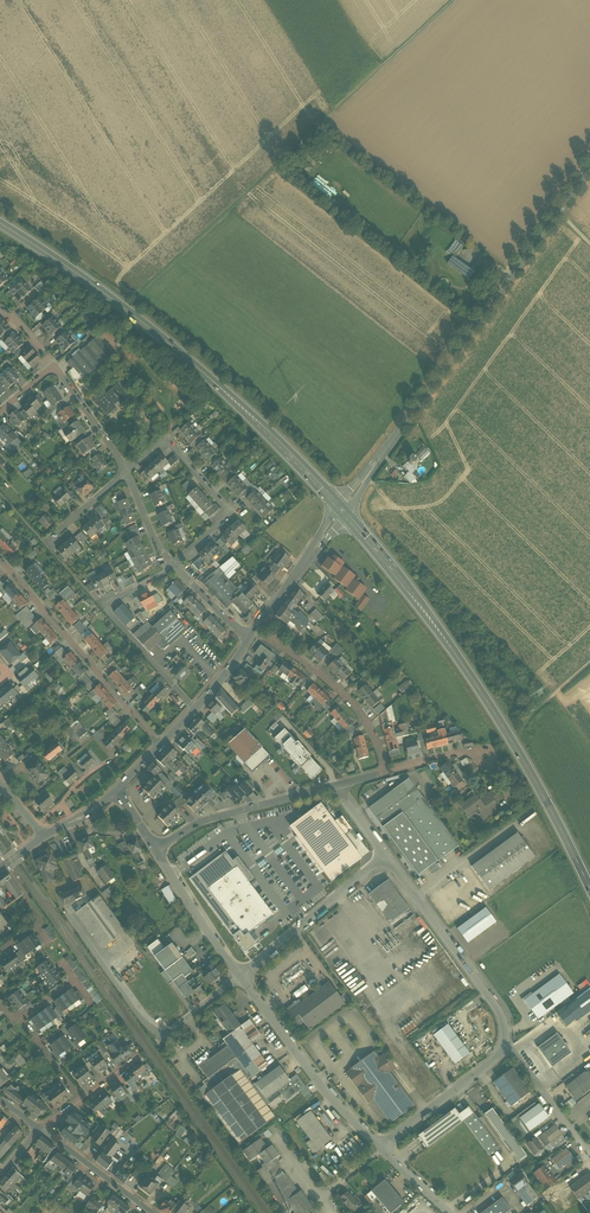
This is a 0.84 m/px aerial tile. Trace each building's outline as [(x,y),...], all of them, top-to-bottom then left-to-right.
[(453,241),(445,253),(452,258),(453,259),(462,247),(453,241)] [(453,259),(452,258),(447,264),(468,279),(471,274),(473,272),(475,274),(484,262),(479,259),(470,271),(453,259)] [(31,291),(22,281),(16,287),(25,296),(31,291)] [(41,281),(34,288),(36,291),(37,291),(45,284),(41,281)] [(45,284),(37,291),(40,294),(48,287),(45,284)] [(11,292),(10,292),(15,297),(19,302),(25,296),(16,287),(11,292)] [(10,291),(6,294),(12,300),(15,297),(10,292),(11,292),(10,291)] [(48,308),(39,298),(33,303),(42,313),(48,308)] [(33,303),(27,309),(31,313),(36,318),(42,313),(33,303)] [(36,318),(31,313),(28,315),(34,322),(37,319),(36,318)] [(47,322),(42,326),(47,331),(57,322),(53,317),(47,322)] [(57,322),(47,331),(51,336),(56,332),(61,327),(57,322)] [(0,329),(0,337),(5,333),(10,329),(6,324),(0,329)] [(60,337),(56,342),(60,347),(70,338),(66,333),(60,337)] [(10,338),(4,343),(5,343),(9,348),(19,339),(15,334),(10,338)] [(7,336),(1,341),(4,344),(5,343),(4,343),(10,338),(7,336)] [(70,338),(60,347),(64,352),(69,347),(75,343),(75,342),(70,338)] [(96,338),(77,355),(78,356),(75,358),(73,358),(67,363),(73,370),(72,371),(76,375),(77,375),(82,380),(104,361),(111,355),(102,345),(96,338)] [(19,339),(9,348),(13,353),(19,348),(23,344),(19,339)] [(75,343),(69,347),(72,350),(79,344),(76,341),(75,342),(75,343)] [(23,354),(21,356),(26,362),(35,354),(30,348),(23,354)] [(35,354),(26,362),(31,368),(37,363),(41,360),(35,354)] [(11,370),(5,375),(13,384),(19,379),(16,375),(11,370)] [(0,380),(0,381),(4,386),(7,389),(13,384),(5,375),(0,380)] [(118,384),(106,394),(102,388),(90,398),(97,407),(98,406),(107,416),(116,409),(114,406),(118,402),(120,405),(130,397),(118,384)] [(53,387),(43,394),(48,401),(49,400),(53,406),(53,407),(57,404),(62,400),(53,387)] [(42,402),(37,395),(34,398),(40,404),(42,402)] [(33,396),(26,402),(28,404),(35,412),(41,406),(40,404),(34,398),(33,396)] [(28,404),(22,409),(29,417),(31,419),(37,413),(35,412),(28,404)] [(57,404),(53,407),(53,406),(50,408),(53,412),(60,407),(57,404)] [(60,407),(53,412),(56,416),(57,416),(63,412),(60,407)] [(63,412),(57,416),(62,424),(66,421),(73,416),(68,408),(63,412)] [(18,415),(15,411),(10,416),(12,419),(17,425),(19,423),(22,423),(24,421),(18,415)] [(29,417),(23,411),(21,413),(26,419),(27,419),(29,417)] [(26,419),(21,413),(18,415),(24,421),(25,422),(28,420),(27,419),(26,419)] [(17,425),(12,419),(9,421),(15,427),(17,425)] [(61,430),(68,425),(66,421),(62,424),(59,426),(61,430)] [(184,422),(178,428),(180,431),(187,425),(184,422)] [(180,431),(186,437),(195,429),(190,422),(187,425),(180,431)] [(70,428),(64,432),(65,434),(71,442),(79,436),(84,433),(84,432),(78,423),(70,428)] [(64,432),(70,428),(68,425),(61,430),(64,434),(65,434),(64,432)] [(1,438),(8,447),(17,439),(7,427),(5,428),(3,426),(0,428),(0,438),(1,438)] [(195,429),(186,437),(191,443),(198,438),(201,435),(195,429)] [(81,439),(75,443),(77,446),(84,442),(82,438),(81,439)] [(77,446),(77,447),(81,452),(83,451),(85,455),(96,448),(89,438),(84,442),(77,446)] [(198,438),(191,443),(194,446),(200,440),(198,438)] [(200,440),(194,446),(196,448),(202,443),(200,440)] [(196,448),(196,449),(201,455),(211,446),(206,440),(202,443),(196,448)] [(33,452),(27,446),(23,449),(28,456),(33,452)] [(211,446),(201,455),(207,461),(213,455),(216,453),(211,446)] [(407,460),(408,462),(403,467),(406,470),(407,470),(409,472),(411,473),(414,470),(417,467),(416,465),(417,464),(418,462),(418,461),(418,459),(429,450),(425,446),(415,455),(413,455),(411,456),(409,457),(408,458),(407,460)] [(430,451),(429,450),(418,459),(418,461),(418,462),(420,462),(430,451)] [(97,451),(88,457),(91,462),(92,461),(91,460),(95,458),(99,455),(100,455),(97,451)] [(99,455),(95,458),(91,460),(92,461),(95,465),(94,468),(99,469),(100,471),(107,466),(103,459),(102,460),(99,455)] [(213,455),(207,461),(209,464),(216,458),(213,455)] [(166,461),(161,456),(155,461),(162,469),(168,464),(166,461)] [(174,464),(169,458),(166,461),(168,464),(170,467),(174,464)] [(216,458),(209,464),(212,466),(218,461),(216,458)] [(212,466),(211,467),(217,473),(227,464),(221,458),(218,461),(212,466)] [(265,466),(268,470),(276,464),(273,460),(265,466)] [(162,469),(155,461),(150,466),(156,474),(158,472),(162,469)] [(227,464),(217,473),(222,479),(229,473),(232,471),(227,464)] [(156,474),(150,466),(144,471),(150,479),(156,474)] [(30,468),(23,473),(26,477),(33,472),(30,468)] [(421,477),(414,470),(411,473),(415,477),(413,480),(416,482),(421,477)] [(150,479),(144,471),(139,475),(146,483),(150,479)] [(411,473),(409,472),(404,477),(410,483),(413,480),(415,477),(411,473)] [(229,473),(223,479),(225,481),(231,476),(229,473)] [(231,476),(225,481),(227,484),(234,479),(231,476)] [(227,484),(232,491),(242,482),(237,476),(234,479),(227,484)] [(86,481),(82,484),(81,482),(76,487),(80,491),(84,497),(93,489),(89,485),(90,483),(88,482),(86,482),(86,481)] [(187,481),(181,486),(187,493),(193,488),(187,481)] [(242,482),(232,491),(238,497),(244,491),(248,488),(242,482)] [(74,484),(69,488),(76,495),(80,491),(76,487),(74,484)] [(70,491),(65,485),(61,488),(63,491),(63,490),(67,494),(70,491)] [(247,494),(244,496),(247,499),(256,490),(256,491),(258,489),(255,486),(247,494)] [(256,490),(247,499),(250,503),(250,502),(252,505),(261,497),(262,497),(265,493),(259,488),(258,489),(256,491),(256,490)] [(196,489),(189,495),(194,500),(201,494),(196,489)] [(63,491),(54,499),(61,507),(71,498),(67,494),(63,490),(63,491)] [(159,491),(150,495),(155,507),(164,503),(159,491)] [(244,491),(238,497),(241,499),(244,496),(247,494),(244,491)] [(201,494),(194,500),(199,506),(206,500),(201,494)] [(123,495),(115,498),(117,504),(125,501),(123,495)] [(261,497),(252,505),(256,509),(258,511),(258,512),(267,503),(262,497),(261,497)] [(125,501),(117,504),(120,511),(130,508),(127,500),(125,501)] [(206,500),(199,506),(204,513),(207,511),(209,508),(212,506),(206,500)] [(267,503),(258,512),(259,512),(261,514),(264,518),(273,509),(273,508),(267,503)] [(49,510),(43,504),(40,507),(45,513),(49,510)] [(102,513),(98,507),(94,510),(101,518),(104,515),(102,513)] [(130,508),(120,511),(123,519),(133,515),(130,508)] [(167,511),(158,514),(163,527),(172,524),(167,511)] [(47,515),(39,521),(47,530),(54,523),(47,515)] [(133,515),(123,519),(126,526),(136,522),(133,515)] [(97,517),(90,523),(97,532),(101,529),(101,528),(104,525),(97,517)] [(239,521),(232,527),(239,536),(246,530),(239,521)] [(97,532),(90,523),(83,530),(90,538),(93,535),(94,535),(97,532)] [(232,527),(225,533),(226,534),(223,536),(223,537),(228,542),(227,543),(230,547),(238,540),(236,538),(239,536),(232,527)] [(176,531),(168,534),(173,546),(182,542),(177,530),(176,531)] [(246,530),(239,536),(243,540),(250,534),(246,530)] [(88,539),(81,532),(78,535),(84,542),(88,539)] [(84,542),(78,535),(75,538),(81,545),(84,542)] [(134,535),(130,537),(130,536),(128,537),(130,542),(125,544),(129,551),(129,552),(132,550),(141,545),(137,538),(136,538),(134,535)] [(79,547),(72,539),(65,545),(72,554),(76,551),(76,550),(79,547)] [(225,545),(220,539),(216,542),(221,548),(225,545)] [(16,550),(7,541),(0,547),(9,556),(16,550)] [(219,552),(212,544),(205,549),(213,558),(219,552)] [(72,554),(65,545),(58,551),(60,554),(64,559),(65,560),(68,557),(69,557),(72,554)] [(141,545),(132,550),(136,557),(145,552),(141,545)] [(251,550),(247,546),(241,551),(245,555),(251,550)] [(213,558),(205,549),(199,555),(206,563),(213,558)] [(32,558),(37,554),(34,550),(29,555),(32,558)] [(145,552),(136,557),(140,564),(148,559),(145,552)] [(281,553),(273,563),(272,563),(274,564),(280,568),(281,570),(290,559),(280,552),(281,553)] [(213,558),(206,563),(209,567),(209,566),(209,567),(212,564),(215,561),(213,558)] [(240,565),(232,558),(219,568),(225,574),(224,575),(228,580),(236,573),(234,571),(240,565)] [(341,568),(328,558),(322,567),(335,577),(341,568)] [(343,565),(333,558),(328,558),(341,568),(343,565)] [(148,559),(140,564),(143,571),(144,570),(152,566),(148,559)] [(200,567),(196,561),(193,564),(198,571),(202,568),(200,567)] [(280,568),(274,564),(272,567),(277,572),(280,568)] [(40,576),(33,566),(25,572),(33,582),(40,576)] [(277,572),(272,567),(268,572),(274,577),(277,572)] [(228,580),(224,575),(225,574),(219,568),(212,574),(235,598),(236,599),(241,594),(228,580)] [(268,572),(265,568),(261,572),(264,575),(259,580),(267,587),(275,579),(268,572)] [(354,578),(341,568),(335,577),(333,579),(347,589),(345,591),(359,601),(363,595),(366,591),(352,581),(354,578)] [(111,570),(104,574),(109,583),(116,579),(111,570)] [(109,583),(104,574),(98,578),(103,587),(109,583)] [(201,574),(196,579),(201,583),(206,579),(201,574)] [(235,598),(212,574),(203,582),(226,607),(230,603),(235,598)] [(48,585),(40,576),(33,582),(41,591),(48,585)] [(98,578),(91,582),(96,591),(103,587),(98,578)] [(11,585),(7,580),(2,584),(0,586),(0,591),(4,596),(6,594),(12,600),(19,594),(11,585)] [(185,589),(176,580),(171,585),(168,588),(172,591),(176,595),(177,596),(178,595),(182,592),(185,589)] [(241,594),(249,601),(249,600),(259,590),(251,583),(241,594)] [(90,584),(85,587),(90,593),(94,590),(90,584)] [(328,585),(319,594),(324,600),(333,592),(334,591),(328,585)] [(68,587),(59,595),(63,599),(62,600),(65,603),(68,600),(75,595),(68,587)] [(307,597),(297,588),(290,597),(297,603),(297,604),(301,599),(304,601),(307,597)] [(347,598),(337,588),(334,591),(333,592),(343,601),(347,598)] [(53,589),(45,595),(48,599),(55,593),(55,592),(53,589)] [(149,592),(138,599),(141,604),(142,604),(144,609),(148,606),(155,601),(149,592)] [(55,593),(48,599),(51,602),(57,596),(55,593)] [(185,596),(181,599),(184,602),(191,595),(188,593),(185,596)] [(27,604),(19,594),(12,600),(20,610),(27,604)] [(249,601),(241,594),(236,599),(254,618),(259,611),(249,600),(249,601)] [(177,596),(176,595),(172,599),(173,600),(167,604),(170,608),(181,599),(178,595),(177,596)] [(191,595),(184,602),(187,604),(186,605),(191,610),(198,603),(191,595)] [(359,601),(355,606),(361,612),(369,600),(363,595),(359,601)] [(290,597),(283,606),(290,612),(293,608),(295,606),(297,603),(290,597)] [(236,599),(235,598),(230,603),(241,615),(239,616),(248,626),(254,618),(236,599)] [(65,603),(62,600),(55,606),(63,616),(71,609),(74,607),(74,606),(68,600),(65,603)] [(198,603),(191,610),(195,615),(196,614),(199,617),(205,611),(206,610),(198,603)] [(134,618),(122,605),(114,613),(126,626),(134,618)] [(283,606),(275,616),(287,624),(295,615),(290,612),(283,606)] [(32,614),(26,607),(21,611),(24,614),(22,616),(25,620),(25,619),(32,614)] [(71,609),(63,616),(71,625),(79,618),(71,609)] [(315,609),(309,615),(317,623),(323,617),(315,609)] [(149,617),(144,610),(141,612),(145,620),(149,617)] [(21,611),(15,616),(18,620),(22,616),(24,614),(21,611)] [(205,611),(199,617),(202,620),(208,614),(205,611)] [(306,618),(299,611),(298,612),(295,615),(301,622),(303,624),(306,618)] [(145,620),(141,612),(136,615),(144,625),(147,622),(145,620)] [(170,612),(152,628),(159,635),(177,619),(170,612)] [(32,614),(25,619),(28,622),(30,620),(33,624),(37,620),(32,614)] [(208,614),(202,620),(204,622),(210,616),(208,614)] [(295,615),(287,624),(293,628),(296,625),(298,627),(301,622),(295,615)] [(210,616),(204,622),(207,625),(206,626),(211,631),(218,624),(211,616),(210,616)] [(49,629),(41,619),(34,625),(39,632),(42,635),(49,629)] [(177,619),(159,635),(162,639),(169,646),(186,630),(177,619)] [(28,622),(24,626),(27,629),(33,624),(30,620),(28,622)] [(81,625),(78,622),(73,627),(78,633),(85,627),(82,624),(81,625)] [(149,625),(147,622),(144,625),(133,635),(148,652),(156,644),(162,639),(152,628),(149,625)] [(218,624),(211,631),(215,636),(216,635),(219,638),(225,632),(225,631),(218,624)] [(39,632),(34,625),(30,629),(36,635),(39,632)] [(85,627),(78,633),(81,636),(88,630),(85,627)] [(57,638),(49,629),(42,635),(50,644),(57,638)] [(88,630),(81,636),(84,640),(85,640),(91,634),(88,630)] [(225,632),(219,638),(221,641),(228,635),(225,632)] [(100,643),(92,634),(91,634),(85,640),(93,649),(100,643)] [(162,639),(156,644),(161,650),(163,649),(164,650),(169,646),(162,639)] [(107,642),(102,646),(100,643),(93,649),(101,658),(105,655),(108,653),(108,652),(111,649),(112,648),(107,642)] [(327,652),(316,642),(308,652),(320,662),(326,655),(328,652),(327,652)] [(10,644),(7,646),(0,651),(0,653),(10,665),(17,659),(20,656),(14,648),(13,648),(10,644)] [(56,652),(55,653),(60,659),(66,654),(61,648),(56,652)] [(335,653),(330,649),(327,652),(328,652),(326,655),(329,658),(333,655),(335,653)] [(335,653),(333,655),(335,658),(341,651),(338,649),(335,653)] [(70,653),(63,659),(71,668),(78,662),(70,653)] [(21,664),(22,663),(27,658),(23,654),(20,656),(17,659),(21,664)] [(184,663),(177,655),(172,659),(179,667),(172,673),(180,681),(188,672),(181,665),(184,663)] [(270,662),(262,656),(256,665),(259,667),(263,670),(268,664),(270,662)] [(108,659),(104,663),(107,666),(113,661),(114,660),(111,657),(108,659)] [(345,666),(337,658),(328,667),(336,675),(344,667),(345,666)] [(86,672),(78,662),(71,668),(79,678),(86,672)] [(293,669),(284,663),(279,671),(282,673),(287,677),(293,669)] [(120,669),(115,664),(109,669),(113,673),(116,670),(118,672),(120,669)] [(27,669),(26,669),(22,672),(32,684),(35,681),(34,680),(38,677),(30,667),(27,669)] [(344,667),(336,675),(343,682),(351,674),(344,667)] [(250,673),(244,668),(241,672),(248,676),(249,675),(250,673)] [(304,678),(293,669),(287,677),(284,681),(293,687),(295,684),(298,686),(304,678)] [(118,672),(116,670),(113,673),(109,676),(118,686),(124,680),(118,672)] [(241,672),(240,671),(233,679),(237,682),(235,684),(238,687),(239,686),(242,688),(246,683),(250,678),(249,678),(248,676),(241,672)] [(32,684),(22,672),(18,676),(19,677),(16,679),(25,689),(28,686),(29,687),(32,684)] [(85,675),(79,681),(84,686),(90,681),(85,675)] [(352,676),(346,682),(349,685),(355,679),(352,676)] [(161,677),(155,682),(158,684),(158,685),(161,682),(164,680),(161,677)] [(304,678),(298,686),(301,688),(307,680),(304,678)] [(131,679),(127,683),(132,688),(136,685),(131,679)] [(360,679),(352,687),(355,690),(363,682),(360,679)] [(127,683),(124,680),(118,686),(126,695),(133,689),(132,688),(127,683)] [(307,680),(302,687),(306,690),(311,683),(307,680)] [(398,687),(402,692),(411,684),(407,680),(398,687)] [(90,681),(84,686),(89,692),(95,686),(90,681)] [(61,697),(66,693),(58,682),(53,686),(61,697)] [(108,694),(100,684),(93,690),(97,694),(101,699),(108,694)] [(17,695),(9,685),(2,691),(10,701),(17,695)] [(313,685),(306,692),(314,699),(320,691),(313,685)] [(139,686),(134,691),(138,695),(139,694),(143,691),(139,686)] [(366,686),(357,693),(363,700),(372,693),(366,686)] [(154,694),(152,695),(159,702),(168,693),(163,688),(162,687),(158,690),(154,694)] [(93,689),(88,694),(92,699),(97,694),(93,690),(93,689)] [(435,689),(429,693),(433,699),(439,694),(435,689)] [(2,691),(0,692),(0,703),(3,706),(10,701),(2,691)] [(238,709),(221,691),(215,698),(216,699),(222,705),(231,716),(238,709)] [(320,691),(314,699),(322,706),(324,704),(328,698),(320,691)] [(372,693),(363,700),(371,709),(379,701),(372,693)] [(116,703),(108,694),(101,699),(109,709),(111,707),(116,703)] [(138,695),(133,700),(136,703),(140,700),(142,697),(139,694),(138,695)] [(393,704),(396,708),(408,698),(405,694),(393,704)] [(144,704),(143,704),(149,711),(159,702),(152,695),(144,704)] [(170,698),(178,703),(180,699),(172,695),(170,698)] [(328,698),(324,704),(328,708),(333,703),(328,698)] [(222,705),(216,699),(213,701),(220,708),(222,705)] [(322,706),(314,699),(310,703),(313,706),(313,707),(314,707),(318,710),(322,706)] [(149,711),(143,704),(144,704),(140,700),(136,703),(140,707),(140,708),(146,714),(149,711)] [(220,708),(213,701),(207,708),(214,715),(218,712),(221,709),(220,708)] [(280,703),(277,706),(282,711),(285,708),(280,703)] [(381,705),(373,711),(376,715),(384,708),(381,705)] [(109,709),(105,712),(108,716),(114,710),(111,707),(109,709)] [(338,707),(330,714),(334,719),(336,722),(345,716),(338,707)] [(114,710),(108,716),(111,719),(115,715),(117,714),(114,710)] [(386,710),(379,715),(382,725),(389,723),(386,710)] [(222,716),(218,712),(214,715),(220,721),(223,718),(222,717),(222,716)] [(217,719),(211,713),(206,718),(212,724),(217,719)] [(111,719),(110,720),(115,726),(120,721),(115,715),(111,719)] [(345,716),(336,722),(343,731),(351,725),(345,716)] [(205,725),(198,717),(192,723),(200,730),(201,728),(205,725)] [(8,718),(2,723),(7,729),(13,724),(8,718)] [(76,719),(68,726),(71,729),(79,723),(76,719)] [(343,731),(336,722),(333,725),(340,734),(343,731)] [(382,725),(386,741),(396,739),(395,736),(391,722),(389,723),(382,725)] [(417,733),(414,722),(411,723),(413,732),(407,733),(407,736),(417,733)] [(79,723),(71,729),(75,733),(82,727),(79,723)] [(200,730),(192,723),(187,728),(194,736),(198,732),(200,730)] [(123,724),(115,733),(122,740),(130,731),(123,724)] [(214,734),(205,725),(201,728),(210,737),(214,734)] [(355,730),(351,725),(343,731),(346,736),(349,734),(355,730)] [(405,725),(398,726),(400,734),(401,737),(407,736),(407,733),(405,725)] [(82,727),(75,733),(79,738),(86,732),(82,727)] [(460,731),(456,727),(449,729),(450,734),(453,743),(462,741),(460,731)] [(256,742),(245,729),(227,745),(228,746),(232,750),(237,755),(244,764),(252,773),(270,756),(262,748),(262,747),(257,741),(256,742)] [(307,730),(303,734),(308,739),(313,735),(307,730)] [(355,730),(349,734),(351,739),(358,734),(356,730),(355,730)] [(104,738),(98,731),(92,736),(98,744),(104,738)] [(275,741),(312,780),(323,770),(285,731),(275,741)] [(444,731),(434,734),(435,737),(437,747),(448,744),(445,735),(444,731)] [(190,739),(183,732),(175,741),(182,747),(185,745),(190,739)] [(198,732),(194,736),(197,738),(201,742),(201,741),(204,738),(198,732)] [(122,740),(115,733),(104,744),(111,751),(122,740)] [(363,737),(353,740),(356,750),(366,747),(363,737)] [(435,737),(424,740),(427,750),(437,747),(435,737)] [(201,742),(197,738),(194,740),(200,746),(201,747),(204,744),(201,741),(201,742)] [(193,742),(190,739),(185,745),(187,747),(188,746),(190,748),(194,752),(198,747),(193,742)] [(396,739),(386,741),(389,752),(398,749),(396,739)] [(409,753),(419,751),(416,740),(406,743),(409,753)] [(317,742),(314,746),(319,751),(323,747),(317,742)] [(55,744),(42,755),(47,761),(60,750),(55,744)] [(6,745),(0,750),(0,755),(5,761),(13,754),(6,745)] [(228,746),(223,750),(227,754),(232,750),(228,746)] [(176,754),(169,747),(163,753),(179,770),(182,767),(174,759),(174,760),(172,758),(176,754)] [(366,747),(356,750),(359,760),(369,757),(366,747)] [(179,770),(163,753),(156,760),(164,767),(166,765),(175,774),(177,772),(179,770)] [(183,758),(191,765),(195,762),(187,754),(183,758)] [(244,764),(237,755),(232,759),(240,768),(244,764)] [(88,757),(80,764),(86,770),(90,767),(89,766),(93,762),(88,757)] [(466,760),(459,764),(462,768),(469,764),(466,760)] [(43,769),(37,762),(34,764),(33,762),(28,766),(29,768),(27,770),(38,783),(42,780),(43,779),(44,781),(46,781),(48,779),(48,777),(47,776),(48,775),(46,772),(48,771),(45,767),(43,769)] [(448,762),(439,768),(443,774),(444,773),(447,778),(456,772),(451,766),(448,762)] [(162,773),(153,763),(147,769),(155,777),(156,779),(160,775),(162,773)] [(456,772),(459,770),(454,763),(451,766),(456,772)] [(338,766),(335,769),(342,776),(345,773),(338,766)] [(63,767),(57,772),(63,778),(69,772),(63,767)] [(78,777),(71,770),(69,772),(63,778),(69,785),(78,777)] [(459,770),(456,772),(461,779),(465,777),(459,770)] [(456,772),(447,778),(452,784),(451,785),(454,789),(463,782),(461,779),(456,772)] [(169,783),(160,775),(156,779),(165,787),(169,783)] [(152,781),(151,781),(150,782),(150,783),(148,785),(148,784),(147,785),(146,786),(143,790),(153,800),(165,788),(165,787),(156,779),(155,777),(152,781)] [(423,798),(409,779),(403,783),(417,802),(423,798)] [(403,783),(368,808),(383,828),(402,813),(417,802),(403,783)] [(244,784),(239,789),(244,795),(247,798),(252,793),(244,784)] [(237,786),(231,791),(238,798),(239,800),(244,795),(239,789),(237,786)] [(181,796),(172,787),(168,791),(178,800),(180,798),(181,796)] [(204,791),(203,790),(200,793),(207,801),(213,796),(206,788),(204,791)] [(231,791),(229,788),(224,793),(233,802),(238,798),(231,791)] [(499,795),(495,789),(488,794),(491,798),(493,797),(494,799),(497,797),(499,795)] [(220,791),(217,794),(225,802),(228,799),(220,791)] [(473,791),(467,795),(471,800),(461,807),(467,816),(477,809),(484,818),(491,813),(491,814),(497,810),(493,805),(495,803),(491,798),(488,794),(484,798),(485,799),(481,802),(473,791)] [(200,793),(193,799),(191,798),(186,803),(195,812),(207,801),(200,793)] [(46,794),(35,803),(44,812),(47,809),(45,807),(52,801),(46,794)] [(178,800),(173,803),(179,809),(185,804),(180,798),(178,800)] [(432,810),(423,798),(417,802),(402,813),(437,861),(458,846),(432,810)] [(334,822),(320,804),(289,827),(296,836),(295,837),(321,872),(322,871),(330,882),(361,858),(344,836),(352,830),(342,816),(334,822)] [(170,805),(167,808),(166,809),(165,810),(163,812),(161,813),(161,814),(158,817),(168,828),(180,816),(170,805)] [(437,861),(402,813),(383,828),(418,876),(429,868),(435,863),(437,861)] [(517,833),(471,866),(489,890),(534,856),(517,833)] [(89,838),(78,843),(82,851),(86,849),(93,846),(89,838)] [(129,849),(124,840),(117,845),(123,853),(129,849)] [(137,840),(128,844),(133,854),(137,852),(141,850),(137,840)] [(86,849),(82,851),(87,860),(91,859),(86,849)] [(233,860),(226,851),(189,878),(245,951),(257,942),(249,932),(273,915),(248,881),(253,877),(238,856),(233,860)] [(58,868),(51,853),(36,860),(47,884),(57,880),(53,871),(58,868)] [(76,855),(72,856),(72,855),(63,859),(70,874),(77,871),(82,868),(76,855)] [(91,859),(87,860),(90,869),(95,867),(91,859)] [(435,863),(429,868),(433,873),(439,869),(435,863)] [(115,878),(105,866),(97,872),(107,884),(115,878)] [(77,871),(70,874),(73,881),(80,878),(77,871)] [(0,878),(0,887),(5,883),(11,878),(8,873),(0,878)] [(23,895),(11,878),(5,883),(14,895),(17,900),(23,895)] [(388,880),(369,894),(373,900),(392,886),(388,880)] [(82,886),(59,896),(64,906),(86,896),(82,886)] [(176,901),(168,886),(162,890),(169,904),(176,901)] [(409,909),(392,886),(373,900),(390,923),(409,909)] [(110,898),(105,891),(102,894),(107,900),(110,898)] [(14,895),(4,902),(7,906),(17,900),(14,895)] [(125,931),(98,895),(76,911),(86,924),(84,926),(90,935),(92,933),(103,947),(125,931)] [(305,914),(320,899),(318,896),(302,911),(305,914)] [(485,908),(457,929),(467,943),(496,922),(485,908)] [(444,917),(449,924),(455,920),(451,913),(444,917)] [(414,929),(418,935),(428,929),(420,916),(413,921),(417,928),(414,929)] [(53,932),(47,936),(51,942),(57,938),(53,932)] [(35,938),(33,935),(28,939),(35,949),(40,945),(41,945),(35,938)] [(44,944),(38,936),(35,938),(41,945),(40,945),(41,946),(44,944)] [(35,949),(28,939),(22,943),(30,953),(35,949)] [(158,940),(147,948),(154,957),(165,949),(158,940)] [(22,943),(17,946),(20,951),(24,957),(24,956),(30,953),(22,943)] [(165,949),(154,957),(165,971),(182,958),(177,951),(180,950),(178,947),(175,949),(172,944),(165,949)] [(196,953),(191,948),(186,952),(191,958),(196,953)] [(24,957),(20,951),(17,953),(23,962),(27,959),(24,956),(24,957)] [(14,955),(13,953),(6,958),(14,969),(21,964),(20,964),(14,955)] [(23,962),(17,953),(14,955),(20,964),(23,962)] [(6,958),(0,963),(0,964),(7,974),(14,969),(6,958)] [(182,958),(165,971),(172,982),(179,990),(188,983),(182,975),(184,978),(192,972),(182,958)] [(47,961),(37,968),(41,975),(52,967),(47,961)] [(210,969),(206,973),(207,975),(204,978),(210,985),(218,977),(217,977),(220,974),(213,966),(210,969)] [(52,967),(41,975),(46,981),(56,973),(52,967)] [(172,982),(165,971),(161,974),(168,984),(172,982)] [(56,973),(46,981),(50,987),(55,983),(61,979),(56,973)] [(86,978),(82,973),(76,977),(80,982),(86,978)] [(524,1001),(538,1020),(573,994),(559,975),(524,1001)] [(589,982),(588,979),(577,986),(580,989),(589,982)] [(203,992),(196,982),(190,986),(194,992),(197,997),(203,992)] [(300,1003),(293,1008),(304,1022),(309,1030),(345,1004),(329,982),(300,1003)] [(55,983),(50,987),(47,989),(49,992),(57,986),(55,983)] [(188,983),(179,990),(185,999),(194,992),(190,986),(188,983)] [(294,993),(297,998),(309,989),(306,985),(294,993)] [(21,990),(19,991),(24,997),(27,994),(23,988),(21,990)] [(74,993),(72,990),(66,994),(73,1004),(79,1000),(74,993)] [(15,994),(8,998),(10,1001),(12,1005),(24,997),(19,991),(15,994)] [(84,1000),(77,991),(74,993),(79,1000),(80,1002),(84,1000)] [(558,1017),(566,1027),(589,1010),(589,993),(558,1017)] [(66,994),(60,998),(67,1008),(73,1004),(66,994)] [(98,995),(93,999),(96,1004),(101,1000),(98,995)] [(24,997),(12,1005),(15,1008),(17,1011),(24,1006),(28,1003),(24,997)] [(67,1008),(60,998),(54,1003),(57,1007),(61,1013),(62,1012),(67,1008)] [(285,1008),(288,1012),(293,1008),(300,1003),(297,999),(285,1008)] [(232,1014),(224,1004),(213,1013),(215,1012),(223,1023),(221,1024),(222,1024),(223,1023),(230,1033),(229,1034),(229,1035),(240,1026),(234,1017),(236,1015),(234,1013),(232,1014)] [(61,1013),(57,1007),(54,1009),(55,1010),(61,1018),(64,1015),(62,1012),(61,1013)] [(49,1008),(43,1012),(50,1022),(56,1018),(52,1012),(49,1008)] [(304,1022),(293,1008),(288,1012),(299,1026),(304,1022)] [(61,1018),(55,1010),(52,1012),(56,1018),(58,1021),(61,1019),(61,1018)] [(43,1012),(37,1016),(45,1026),(50,1022),(43,1012)] [(45,1026),(37,1016),(31,1020),(35,1025),(39,1030),(45,1026)] [(229,1035),(222,1040),(224,1042),(227,1046),(236,1058),(250,1077),(251,1078),(268,1066),(251,1043),(261,1036),(249,1020),(240,1026),(229,1035)] [(39,1030),(35,1025),(32,1026),(32,1027),(38,1035),(41,1033),(39,1030)] [(86,1038),(76,1025),(68,1031),(75,1041),(77,1045),(78,1044),(86,1038)] [(448,1025),(433,1036),(454,1065),(469,1053),(448,1025)] [(571,1053),(557,1034),(537,1048),(552,1067),(571,1053)] [(66,1041),(63,1037),(57,1042),(64,1051),(70,1047),(66,1041)] [(72,1043),(69,1039),(66,1041),(70,1047),(72,1050),(75,1048),(72,1043)] [(75,1041),(72,1043),(75,1048),(77,1050),(80,1047),(78,1044),(77,1045),(75,1041)] [(64,1051),(57,1042),(51,1046),(54,1050),(58,1056),(59,1056),(64,1051)] [(132,1054),(127,1047),(123,1050),(116,1042),(112,1045),(117,1051),(118,1051),(124,1060),(132,1054)] [(216,1048),(219,1052),(227,1046),(224,1042),(216,1048)] [(118,1051),(117,1051),(112,1045),(111,1043),(106,1046),(113,1055),(110,1057),(117,1065),(124,1060),(118,1051)] [(219,1052),(199,1067),(207,1079),(208,1079),(236,1058),(227,1046),(219,1052)] [(58,1056),(54,1050),(51,1052),(58,1061),(61,1058),(59,1056),(58,1056)] [(100,1051),(99,1050),(96,1052),(98,1055),(99,1055),(102,1059),(104,1056),(100,1051)] [(379,1058),(374,1052),(350,1070),(373,1101),(390,1124),(414,1106),(389,1072),(394,1068),(395,1068),(385,1054),(379,1058)] [(589,1059),(589,1057),(587,1053),(577,1059),(579,1061),(586,1057),(588,1060),(589,1059)] [(19,1054),(13,1059),(16,1062),(22,1057),(19,1054)] [(94,1058),(104,1072),(107,1069),(106,1068),(108,1067),(102,1059),(99,1055),(94,1058)] [(23,1058),(17,1063),(22,1069),(28,1064),(23,1058)] [(104,1072),(94,1058),(89,1062),(92,1066),(98,1074),(100,1073),(101,1074),(104,1072)] [(236,1058),(208,1079),(207,1079),(202,1082),(207,1088),(204,1090),(205,1090),(201,1093),(204,1096),(240,1069),(247,1079),(250,1077),(236,1058)] [(8,1063),(5,1059),(3,1060),(0,1063),(4,1067),(8,1063)] [(141,1062),(129,1071),(130,1072),(134,1077),(141,1073),(143,1075),(148,1072),(143,1066),(141,1062)] [(152,1070),(147,1063),(143,1066),(148,1072),(148,1073),(152,1070)] [(279,1066),(255,1084),(266,1099),(290,1080),(279,1066)] [(83,1067),(72,1076),(81,1087),(93,1079),(88,1073),(84,1067),(83,1067)] [(530,1093),(512,1068),(493,1083),(511,1107),(530,1093)] [(0,1070),(0,1088),(11,1079),(2,1069),(0,1070)] [(204,1096),(239,1144),(275,1117),(267,1105),(252,1086),(247,1079),(240,1069),(204,1096)] [(373,1101),(350,1070),(345,1073),(369,1105),(373,1101)] [(565,1087),(576,1101),(589,1090),(589,1072),(588,1070),(565,1087)] [(134,1077),(130,1072),(122,1078),(126,1084),(127,1084),(129,1088),(132,1092),(133,1092),(138,1088),(134,1083),(137,1081),(134,1077)] [(294,1085),(282,1094),(284,1096),(286,1099),(291,1095),(291,1097),(299,1091),(305,1087),(297,1075),(290,1080),(294,1085)] [(66,1087),(61,1080),(58,1082),(57,1084),(59,1086),(60,1085),(63,1089),(66,1087)] [(290,1080),(266,1099),(270,1103),(278,1097),(279,1100),(284,1096),(282,1094),(294,1085),(290,1080)] [(121,1089),(116,1083),(110,1088),(117,1097),(120,1101),(127,1096),(127,1095),(121,1089)] [(15,1089),(9,1084),(2,1091),(22,1106),(25,1101),(14,1093),(19,1089),(18,1087),(15,1089)] [(266,1099),(255,1084),(252,1086),(267,1105),(270,1103),(266,1099)] [(59,1086),(56,1088),(56,1089),(57,1091),(53,1093),(62,1105),(64,1103),(65,1102),(65,1101),(69,1098),(69,1097),(63,1089),(60,1085),(59,1086)] [(35,1088),(28,1097),(35,1102),(37,1099),(40,1101),(43,1105),(45,1102),(41,1096),(35,1088)] [(307,1089),(301,1093),(303,1095),(306,1099),(311,1095),(307,1089)] [(117,1097),(111,1090),(108,1092),(111,1097),(114,1099),(117,1097)] [(303,1095),(301,1093),(299,1091),(291,1097),(287,1100),(290,1105),(303,1095)] [(48,1097),(47,1098),(48,1100),(55,1109),(60,1105),(61,1106),(62,1105),(53,1093),(48,1097)] [(109,1099),(103,1093),(96,1100),(102,1106),(105,1109),(112,1102),(109,1099)] [(35,1102),(28,1097),(25,1101),(22,1106),(37,1118),(42,1112),(44,1113),(46,1110),(43,1105),(40,1101),(37,1099),(35,1102)] [(96,1100),(89,1107),(95,1114),(95,1113),(98,1110),(102,1106),(96,1100)] [(539,1104),(520,1118),(529,1132),(548,1118),(539,1104)] [(102,1106),(98,1110),(104,1116),(108,1113),(105,1109),(102,1106)] [(455,1108),(418,1136),(419,1137),(417,1138),(420,1141),(421,1140),(423,1142),(421,1143),(424,1147),(426,1146),(427,1148),(463,1121),(474,1114),(469,1107),(459,1115),(455,1108)] [(500,1114),(495,1107),(492,1109),(498,1116),(500,1114)] [(492,1109),(483,1115),(519,1163),(520,1162),(527,1157),(498,1116),(492,1109)] [(331,1140),(310,1111),(296,1121),(309,1140),(305,1143),(313,1153),(331,1140)] [(94,1129),(73,1114),(65,1125),(68,1127),(60,1136),(75,1148),(83,1138),(85,1140),(94,1129)] [(326,1114),(323,1117),(332,1126),(335,1124),(326,1114)] [(500,1148),(474,1114),(463,1121),(489,1156),(500,1148)] [(99,1125),(93,1133),(97,1136),(102,1128),(103,1128),(99,1125)] [(554,1125),(543,1134),(550,1143),(561,1135),(554,1125)] [(16,1127),(4,1140),(7,1143),(11,1147),(23,1133),(16,1127)] [(102,1128),(97,1136),(93,1141),(100,1146),(109,1133),(103,1128),(102,1128)] [(264,1133),(267,1138),(272,1134),(269,1129),(264,1133)] [(192,1133),(184,1141),(189,1146),(198,1138),(192,1133)] [(550,1143),(543,1134),(538,1137),(545,1147),(550,1143)] [(561,1135),(550,1143),(554,1149),(559,1145),(565,1140),(561,1135)] [(55,1148),(41,1137),(34,1145),(41,1150),(43,1151),(48,1156),(53,1150),(55,1148)] [(542,1149),(534,1138),(530,1141),(531,1142),(527,1145),(535,1155),(542,1149)] [(268,1149),(261,1139),(243,1151),(250,1161),(255,1157),(268,1149)] [(112,1141),(102,1154),(110,1160),(120,1148),(112,1141)] [(0,1150),(0,1159),(11,1147),(7,1143),(0,1150)] [(549,1152),(554,1149),(550,1143),(545,1147),(549,1152)] [(268,1149),(255,1157),(263,1167),(272,1161),(276,1158),(279,1156),(272,1146),(268,1149)] [(566,1149),(552,1160),(559,1169),(573,1159),(570,1155),(571,1155),(571,1154),(570,1152),(569,1152),(568,1153),(566,1149)] [(48,1156),(43,1151),(41,1150),(41,1151),(40,1151),(41,1152),(41,1153),(38,1157),(44,1163),(45,1161),(48,1156)] [(57,1154),(53,1150),(48,1156),(52,1159),(57,1154)] [(52,1159),(45,1166),(53,1172),(57,1166),(63,1158),(57,1154),(52,1159)] [(110,1160),(102,1154),(96,1163),(107,1171),(111,1165),(113,1162),(110,1160)] [(201,1155),(197,1160),(202,1163),(206,1158),(201,1155)] [(72,1165),(63,1158),(57,1166),(65,1172),(72,1165)] [(279,1170),(280,1170),(283,1168),(276,1158),(272,1161),(279,1170)] [(133,1163),(129,1160),(122,1168),(124,1170),(125,1169),(127,1166),(129,1168),(133,1163)] [(284,1175),(280,1170),(279,1170),(272,1161),(263,1167),(257,1171),(281,1206),(287,1202),(286,1201),(296,1194),(283,1175),(284,1175)] [(72,1165),(65,1172),(64,1173),(68,1178),(69,1178),(72,1175),(76,1169),(72,1165)] [(175,1172),(167,1166),(163,1172),(170,1177),(171,1177),(175,1172)] [(520,1167),(513,1172),(517,1176),(520,1174),(523,1172),(520,1167)] [(543,1167),(534,1174),(537,1178),(539,1181),(542,1185),(546,1181),(551,1177),(543,1167)] [(15,1171),(13,1168),(6,1176),(14,1183),(16,1181),(21,1175),(15,1171)] [(21,1175),(24,1178),(27,1175),(18,1168),(15,1171),(21,1175)] [(124,1170),(122,1168),(114,1177),(123,1183),(130,1175),(124,1170)] [(163,1172),(162,1171),(157,1177),(161,1181),(162,1180),(166,1183),(170,1177),(163,1172)] [(509,1182),(517,1176),(513,1172),(505,1177),(509,1182)] [(523,1172),(520,1174),(517,1176),(509,1182),(516,1192),(527,1183),(530,1181),(523,1172)] [(284,1175),(283,1175),(296,1194),(300,1192),(287,1173),(284,1175)] [(570,1188),(578,1199),(589,1191),(589,1175),(589,1173),(570,1188)] [(21,1175),(16,1181),(19,1184),(24,1178),(21,1175)] [(72,1175),(69,1178),(68,1178),(66,1181),(68,1183),(73,1179),(74,1177),(72,1175)] [(6,1176),(0,1182),(0,1185),(7,1191),(9,1188),(13,1191),(15,1189),(17,1187),(14,1183),(6,1176)] [(77,1181),(73,1186),(72,1188),(77,1193),(79,1190),(80,1191),(88,1180),(85,1178),(84,1178),(81,1176),(77,1181)] [(154,1181),(149,1177),(141,1189),(150,1196),(159,1184),(154,1181)] [(171,1177),(170,1177),(166,1183),(173,1188),(178,1182),(171,1177)] [(551,1177),(546,1181),(550,1187),(556,1183),(552,1177),(551,1177)] [(68,1183),(66,1186),(70,1190),(72,1188),(73,1186),(77,1181),(73,1179),(68,1183)] [(88,1180),(80,1191),(87,1196),(90,1191),(94,1186),(91,1184),(92,1183),(91,1183),(88,1180)] [(371,1191),(364,1197),(370,1204),(376,1198),(389,1212),(392,1212),(404,1203),(385,1180),(371,1191)] [(527,1183),(516,1192),(526,1206),(538,1198),(527,1183)] [(90,1191),(87,1196),(84,1200),(88,1203),(91,1198),(94,1194),(90,1191)] [(301,1191),(300,1192),(296,1194),(286,1201),(287,1202),(290,1207),(292,1210),(295,1212),(316,1212),(301,1191)] [(351,1198),(347,1192),(344,1194),(344,1195),(341,1197),(341,1199),(343,1202),(345,1205),(348,1208),(350,1207),(353,1207),(356,1204),(351,1198)] [(363,1204),(355,1195),(351,1198),(356,1204),(359,1207),(363,1204)] [(121,1202),(113,1196),(107,1203),(109,1205),(116,1210),(121,1202)] [(91,1198),(88,1203),(86,1206),(93,1211),(92,1212),(98,1212),(103,1206),(99,1204),(101,1201),(98,1199),(96,1202),(91,1198)] [(481,1212),(506,1212),(511,1210),(502,1198),(481,1212)] [(168,1204),(165,1201),(161,1206),(163,1207),(160,1211),(163,1212),(171,1212),(175,1208),(177,1205),(170,1201),(168,1204)] [(175,1208),(179,1211),(182,1212),(185,1212),(189,1208),(180,1201),(177,1205),(175,1208)] [(121,1202),(116,1210),(119,1212),(127,1212),(130,1209),(121,1202)]
